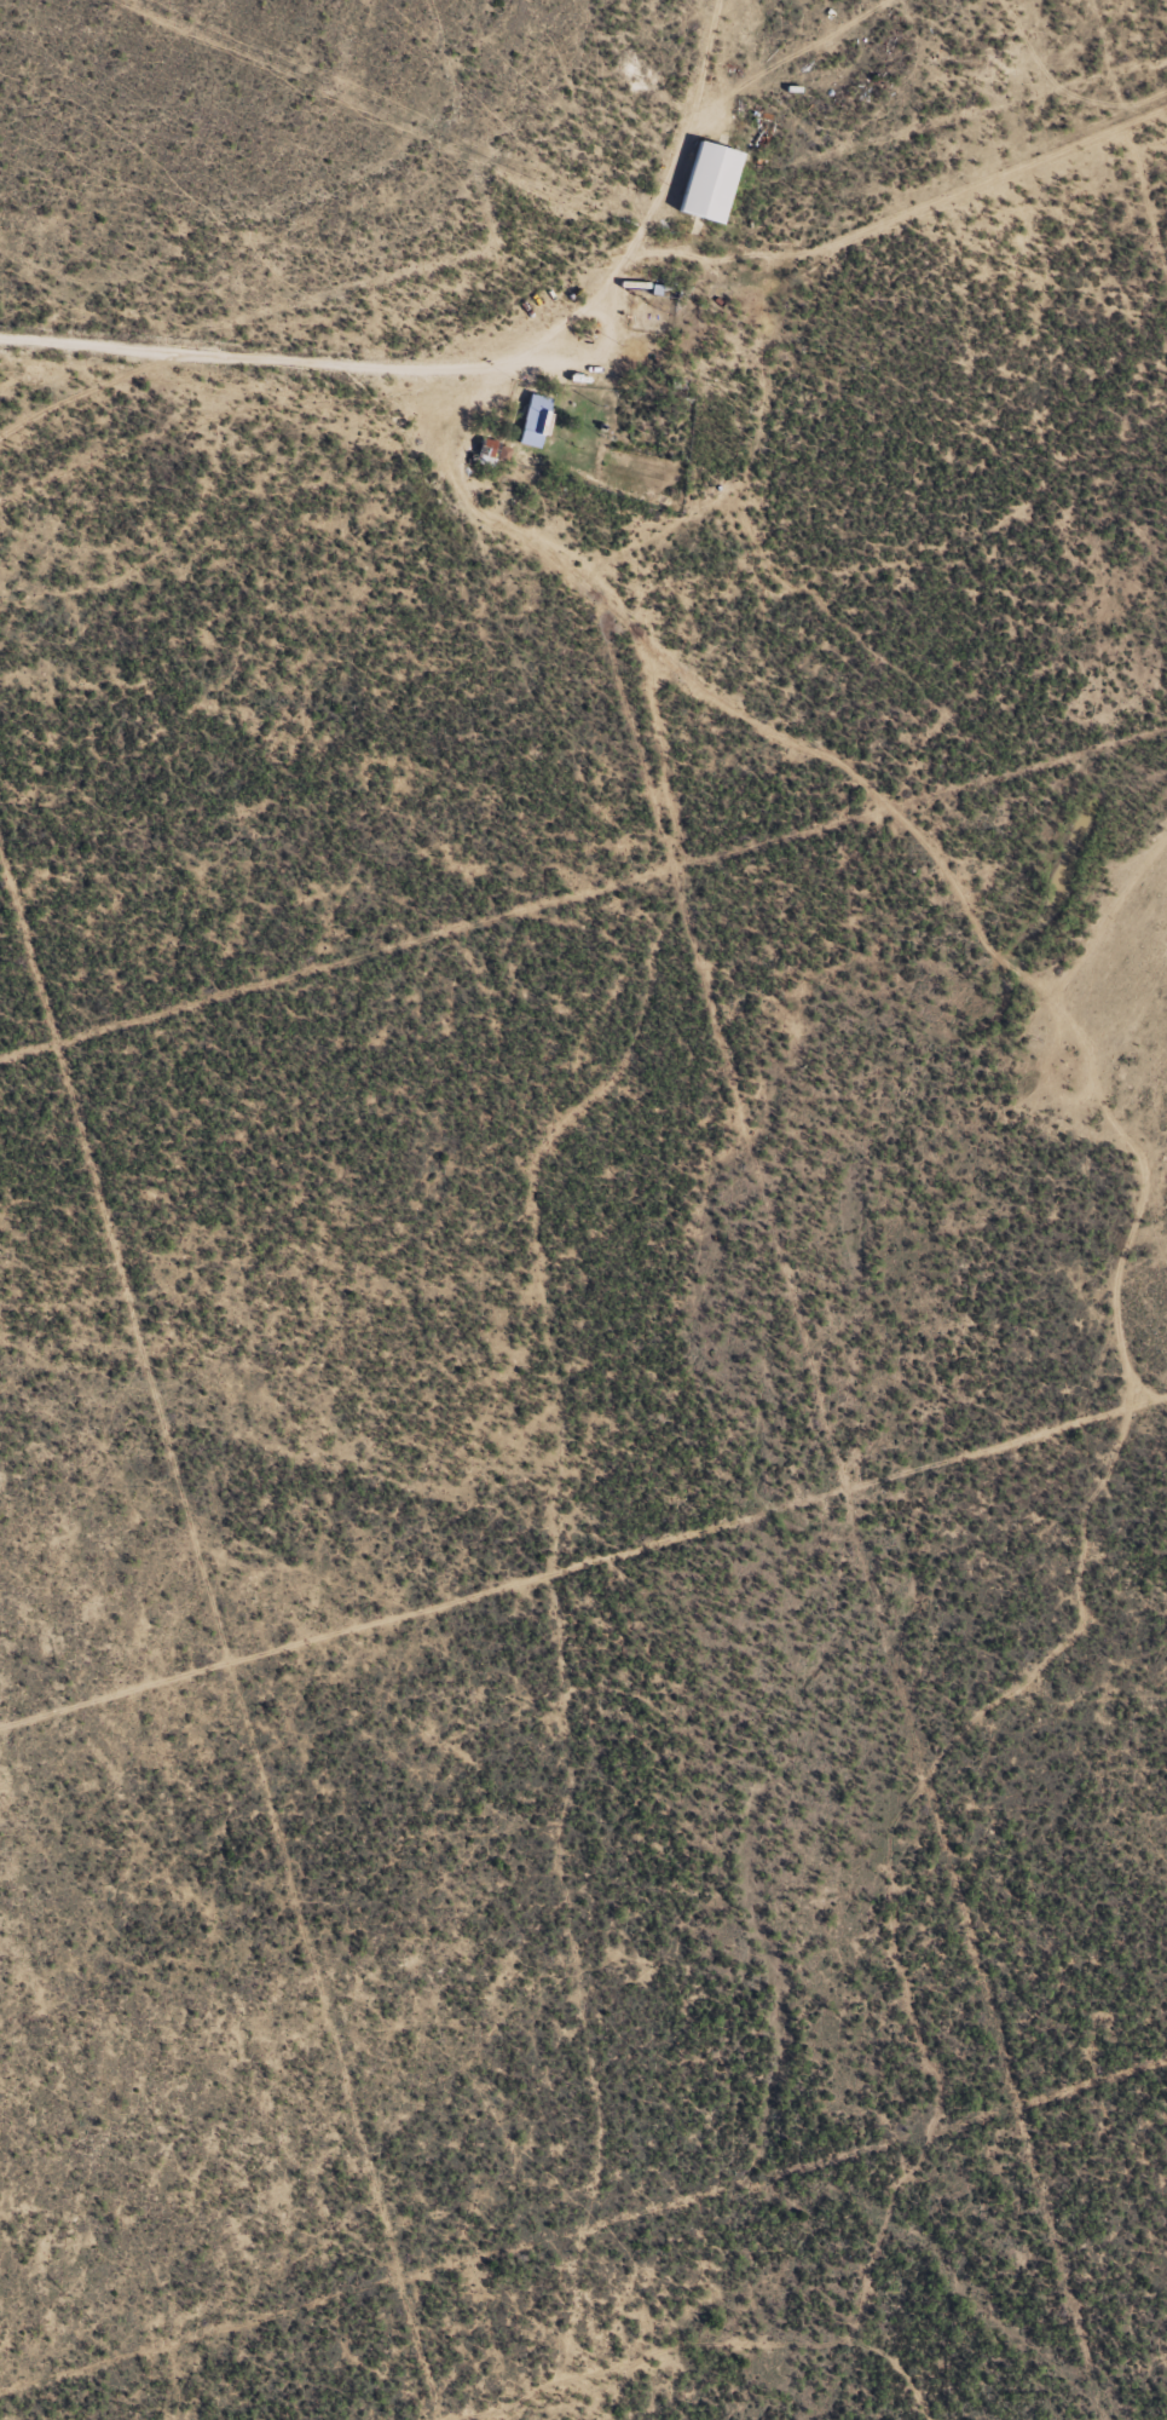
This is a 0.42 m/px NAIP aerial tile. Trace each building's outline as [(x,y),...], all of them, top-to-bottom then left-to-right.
[(738,149),(694,139),(677,211),(721,221),(738,149)] [(552,397),(528,392),(517,443),(542,448),(552,397)] [(493,458),(507,459),(507,449),(497,448),(497,440),(478,439),(477,462),(493,463),(493,458)]
